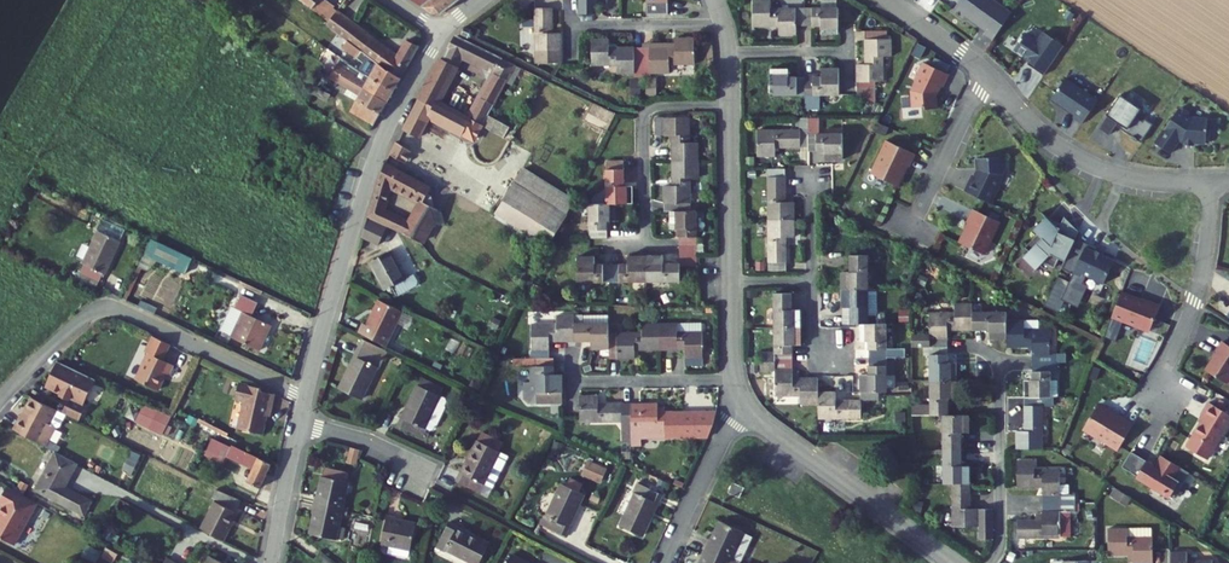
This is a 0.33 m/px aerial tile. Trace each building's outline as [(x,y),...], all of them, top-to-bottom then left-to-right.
[(322,19),(332,5),(325,0),(297,0),(322,19)] [(424,1),(423,0),(411,0),(410,1),(431,16),(439,15),(460,0),(426,0),(424,1)] [(523,11),(538,0),(514,0),(523,11)] [(580,13),(597,13),(597,0),(579,0),(580,13)] [(648,12),(669,11),(669,0),(648,0),(648,12)] [(1011,14),(989,0),(961,0),(959,2),(952,14),(962,20),(964,18),(986,32),(985,35),(994,41),(1011,14)] [(777,31),(777,39),(786,39),(795,38),(795,31),(804,31),(804,12),(769,13),(769,5),(752,5),(752,32),(777,31)] [(553,10),(536,10),(536,32),(536,63),(562,64),(562,35),(553,36),(553,10)] [(837,11),(804,12),(804,31),(820,31),(820,38),(837,38),(837,22),(837,11)] [(324,25),(362,51),(400,78),(419,46),(406,39),(395,56),(350,28),(351,26),(332,13),(324,25)] [(461,35),(467,38),(470,33),(464,30),(461,35)] [(874,91),(874,82),(877,82),(881,82),(880,58),(889,58),(889,40),(883,40),(883,31),(863,31),(864,65),(855,65),(856,92),(874,91)] [(1045,77),(1064,47),(1044,33),(1037,44),(1024,35),(1022,39),(1021,39),(1019,43),(1020,43),(1015,51),(1027,59),(1026,61),(1033,66),(1032,68),(1045,77)] [(417,99),(434,109),(429,118),(460,135),(474,143),(514,66),(455,38),(443,60),(438,59),(417,99)] [(653,74),(670,74),(670,66),(695,66),(695,40),(676,40),(676,49),(643,49),(643,67),(652,67),(653,74)] [(634,67),(643,67),(643,49),(609,50),(609,41),(592,41),(592,68),(616,68),(616,75),(635,75),(634,67)] [(356,59),(372,69),(368,76),(392,91),(400,78),(362,51),(356,59)] [(334,72),(345,79),(385,102),(392,91),(368,76),(341,58),(332,72),(334,72)] [(932,70),(946,77),(951,66),(937,59),(932,70)] [(938,112),(936,99),(941,90),(943,91),(949,78),(946,77),(932,70),(925,67),(916,86),(918,86),(913,95),(915,111),(926,110),(927,113),(938,112)] [(341,85),(345,79),(334,72),(330,79),(341,85)] [(821,73),(821,81),(805,82),(805,99),(805,111),(820,112),(819,99),(838,98),(838,73),(821,73)] [(770,100),(805,99),(805,82),(787,82),(787,74),(769,74),(770,100)] [(356,95),(353,100),(354,101),(377,115),(385,102),(345,79),(341,85),(356,95)] [(1075,119),(1084,125),(1099,101),(1066,80),(1052,101),(1065,110),(1065,109),(1070,112),(1070,113),(1076,117),(1075,119)] [(309,95),(324,104),(328,96),(313,87),(309,95)] [(1142,144),(1154,126),(1145,120),(1144,123),(1136,118),(1141,111),(1120,97),(1107,117),(1123,128),(1121,130),(1133,138),(1132,140),(1137,143),(1138,141),(1142,144)] [(417,99),(399,132),(416,141),(429,118),(434,109),(417,99)] [(371,127),(377,115),(354,101),(347,113),(371,127)] [(614,113),(592,103),(584,120),(606,131),(614,113)] [(1180,141),(1183,143),(1206,145),(1206,143),(1210,143),(1211,132),(1207,132),(1208,120),(1191,119),(1190,118),(1189,114),(1183,110),(1179,111),(1178,110),(1156,145),(1171,155),(1180,141)] [(674,137),(674,162),(699,162),(699,144),(690,144),(690,120),(656,120),(656,137),(674,137)] [(776,151),(809,151),(809,120),(800,120),(800,132),(758,133),(759,159),(776,159),(776,151)] [(817,136),(817,120),(809,120),(809,151),(809,154),(826,154),(826,162),(843,162),(843,135),(817,136)] [(490,152),(474,143),(460,135),(443,168),(460,177),(473,153),(486,160),(490,152)] [(403,164),(410,151),(394,142),(387,155),(403,164)] [(918,156),(889,142),(873,175),(901,189),(907,175),(906,173),(909,168),(912,169),(918,156)] [(275,164),(282,151),(278,148),(271,161),(275,164)] [(443,168),(410,151),(403,164),(452,192),(460,177),(443,168)] [(968,194),(992,205),(1000,189),(998,189),(1005,175),(1003,158),(980,161),(981,172),(982,173),(979,179),(978,178),(977,178),(976,178),(976,179),(968,194)] [(607,162),(606,206),(617,205),(632,205),(632,190),(625,190),(625,162),(607,162)] [(666,212),(672,212),(691,212),(690,180),(699,179),(699,162),(674,162),(674,187),(666,187),(666,212)] [(425,197),(428,191),(429,189),(384,164),(381,174),(425,197)] [(765,172),(766,223),(790,223),(790,204),(782,204),(781,172),(765,172)] [(563,211),(511,181),(493,214),(544,243),(563,211)] [(608,224),(616,223),(617,205),(606,206),(589,206),(590,241),(608,241),(608,224)] [(697,257),(697,212),(691,212),(672,212),(672,229),(677,229),(678,257),(697,257)] [(1003,224),(977,212),(970,225),(970,226),(970,227),(971,227),(973,228),(970,234),(968,235),(963,245),(987,257),(1003,224)] [(1061,230),(1058,229),(1044,215),(1043,215),(1048,220),(1035,232),(1040,237),(1027,250),(1031,254),(1025,260),(1038,272),(1036,274),(1037,274),(1046,265),(1063,273),(1081,234),(1064,226),(1067,220),(1066,220),(1061,230)] [(783,241),(791,240),(790,223),(766,223),(767,273),(783,273),(783,241)] [(386,236),(365,224),(358,245),(381,252),(386,236)] [(82,272),(101,281),(111,261),(112,261),(122,241),(101,230),(84,262),(86,264),(82,272)] [(145,254),(186,274),(194,258),(153,238),(145,254)] [(1097,254),(1086,249),(1074,275),(1083,279),(1084,276),(1105,286),(1116,262),(1105,257),(1097,254)] [(369,263),(385,290),(392,286),(397,295),(416,283),(417,280),(413,273),(404,278),(387,252),(369,263)] [(844,273),(844,291),(870,290),(870,256),(852,257),(851,273),(844,273)] [(678,269),(698,269),(697,257),(678,257),(678,267),(661,267),(660,259),(644,260),(644,284),(678,284),(678,269)] [(577,260),(577,284),(611,284),(610,267),(593,268),(593,260),(577,260)] [(610,267),(611,284),(644,284),(644,260),(627,260),(627,267),(610,267)] [(852,324),(860,324),(870,324),(870,290),(844,291),(845,307),(852,307),(852,324)] [(1123,294),(1112,318),(1149,335),(1161,308),(1148,303),(1148,304),(1132,298),(1131,299),(1123,295),(1123,294)] [(791,296),(773,296),(774,331),(801,330),(800,313),(791,313),(791,296)] [(272,325),(252,315),(256,308),(239,300),(235,307),(244,312),(233,334),(232,335),(260,349),(272,325)] [(400,312),(377,300),(363,325),(360,323),(355,332),(361,335),(382,346),(400,312)] [(948,349),(948,332),(973,332),(973,314),(973,305),(956,306),(956,314),(930,315),(930,339),(909,339),(909,350),(931,350),(948,349)] [(235,307),(233,306),(222,328),(233,334),(244,312),(235,307)] [(990,332),(990,340),(1007,340),(1007,322),(1007,313),(973,314),(973,332),(990,332)] [(549,344),(574,344),(574,325),(573,317),(555,317),(556,326),(530,326),(530,360),(549,360),(549,344)] [(1032,348),(1032,355),(1032,364),(1059,364),(1075,364),(1075,354),(1059,355),(1050,355),(1050,331),(1024,332),(1024,323),(1007,322),(1007,340),(1008,348),(1032,348)] [(887,350),(886,323),(870,324),(860,324),(861,341),(870,341),(870,358),(886,358),(904,358),(904,350),(887,350)] [(608,334),(608,324),(574,325),(574,344),(591,343),(591,352),(608,352),(608,342),(608,334)] [(617,334),(617,341),(608,342),(608,352),(609,356),(609,360),(632,359),(632,351),(659,351),(659,325),(640,325),(640,334),(617,334)] [(677,333),(677,325),(659,325),(659,351),(684,351),(684,368),(701,367),(701,334),(677,333)] [(775,355),(759,356),(759,365),(793,364),(792,346),(802,346),(801,330),(774,331),(775,355)] [(608,342),(617,341),(617,334),(608,334),(608,342)] [(381,359),(386,348),(382,346),(361,335),(355,346),(381,359)] [(157,389),(166,373),(169,375),(173,366),(162,361),(170,345),(153,336),(145,352),(148,353),(135,378),(157,389)] [(1227,345),(1221,356),(1222,356),(1211,374),(1228,386),(1228,346),(1227,345)] [(373,366),(376,368),(378,363),(381,359),(355,346),(350,354),(352,356),(334,387),(356,398),(373,366)] [(949,366),(948,356),(948,349),(931,350),(931,383),(958,382),(957,366),(949,366)] [(879,392),(887,392),(886,358),(870,358),(870,374),(860,374),(860,392),(879,392)] [(554,377),(554,360),(549,360),(530,360),(513,361),(513,371),(529,371),(530,385),(523,385),(523,402),(528,406),(536,406),(563,405),(563,376),(554,377)] [(97,379),(59,361),(53,373),(57,375),(51,387),(63,393),(62,396),(70,400),(71,397),(74,398),(66,415),(80,421),(88,405),(85,404),(97,379)] [(800,397),(801,405),(819,405),(818,392),(818,379),(793,379),(793,364),(759,365),(760,375),(775,374),(776,398),(800,397)] [(1032,382),(1024,382),(1024,398),(1050,398),(1050,373),(1059,373),(1059,364),(1032,364),(1032,372),(1032,382)] [(417,388),(428,393),(432,386),(421,381),(417,388)] [(950,399),(958,399),(958,382),(931,383),(931,416),(944,416),(950,416),(950,399)] [(260,393),(257,389),(236,385),(233,400),(242,401),(236,430),(260,434),(264,417),(268,417),(272,395),(260,393)] [(432,386),(428,393),(417,388),(402,418),(400,418),(395,428),(421,441),(424,435),(426,431),(428,432),(431,431),(433,427),(435,426),(444,410),(443,408),(445,404),(445,400),(439,397),(442,391),(432,386)] [(819,418),(861,417),(861,409),(860,401),(836,402),(836,393),(818,392),(819,405),(819,418)] [(870,401),(879,401),(879,392),(860,392),(860,401),(870,401)] [(632,441),(631,424),(631,405),(598,406),(598,398),(580,398),(580,418),(581,424),(621,423),(621,441),(632,441)] [(1051,398),(1050,398),(1024,398),(1024,432),(1018,432),(1018,449),(1044,449),(1044,407),(1051,407),(1051,398)] [(21,417),(14,431),(46,448),(56,429),(49,425),(57,410),(33,399),(24,418),(21,417)] [(160,435),(170,415),(144,402),(139,411),(130,406),(124,417),(160,435)] [(658,413),(658,405),(631,405),(631,424),(632,441),(632,446),(641,446),(640,438),(640,430),(653,430),(666,430),(665,438),(694,439),(695,414),(658,413)] [(1214,406),(1206,419),(1210,420),(1198,439),(1219,452),(1228,435),(1228,415),(1214,406)] [(1088,432),(1123,453),(1138,428),(1120,418),(1120,419),(1102,408),(1088,432)] [(56,429),(60,427),(66,415),(57,410),(49,425),(56,429)] [(971,433),(971,415),(950,416),(944,416),(945,451),(963,450),(962,433),(971,433)] [(653,430),(640,430),(640,438),(665,438),(666,430),(653,430)] [(484,487),(490,490),(499,474),(507,457),(475,442),(460,474),(458,474),(452,483),(479,496),(484,487)] [(254,468),(248,481),(254,485),(261,488),(273,463),(231,443),(226,454),(254,468)] [(356,465),(360,450),(351,448),(347,462),(356,465)] [(132,473),(140,454),(130,450),(123,470),(132,473)] [(971,467),(963,467),(963,450),(945,451),(946,484),(951,484),(971,483),(971,467)] [(79,512),(86,499),(60,486),(73,461),(52,451),(33,487),(79,512)] [(322,455),(308,452),(306,460),(321,464),(322,455)] [(1177,480),(1183,469),(1167,459),(1159,471),(1151,466),(1152,464),(1136,455),(1127,470),(1178,502),(1188,486),(1177,480)] [(586,459),(581,475),(601,483),(607,467),(586,459)] [(1044,486),(1044,503),(1078,503),(1078,495),(1062,495),(1062,469),(1019,469),(1019,487),(1044,486)] [(317,498),(313,497),(312,506),(339,512),(346,483),(322,478),(317,498)] [(994,507),(972,508),(971,483),(951,484),(953,526),(980,526),(980,538),(994,538),(994,507)] [(620,527),(642,537),(649,521),(657,506),(659,506),(663,496),(637,484),(632,494),(635,495),(620,527)] [(739,499),(744,489),(732,484),(727,494),(739,499)] [(571,528),(568,527),(576,511),(584,495),(562,485),(547,517),(545,516),(540,526),(566,538),(571,528)] [(0,498),(0,504),(4,505),(0,512),(0,538),(14,545),(37,503),(7,486),(0,498)] [(490,490),(484,487),(479,496),(485,499),(490,490)] [(238,498),(217,488),(213,496),(234,506),(238,498)] [(252,493),(241,488),(237,495),(248,501),(252,493)] [(1115,497),(1129,506),(1131,502),(1134,498),(1120,489),(1115,497)] [(216,502),(203,529),(227,540),(240,514),(216,502)] [(1020,539),(1062,538),(1062,525),(1062,512),(1071,511),(1078,511),(1078,503),(1044,503),(1044,514),(1044,520),(1037,520),(1020,521),(1020,539)] [(333,540),(339,512),(312,506),(310,514),(314,515),(310,535),(333,540)] [(1062,512),(1062,525),(1062,538),(1072,537),(1071,511),(1062,512)] [(383,549),(409,555),(416,524),(394,520),(395,516),(387,514),(380,541),(385,542),(383,549)] [(708,542),(705,549),(738,562),(741,562),(753,540),(748,537),(743,535),(742,534),(720,524),(711,543),(708,542)] [(483,548),(468,540),(453,533),(455,530),(446,526),(433,551),(442,556),(444,553),(463,562),(476,562),(483,548)] [(1111,555),(1123,555),(1129,555),(1135,555),(1135,561),(1135,562),(1152,562),(1152,550),(1152,537),(1128,537),(1128,530),(1111,530),(1111,555)] [(115,556),(119,548),(109,542),(104,550),(115,556)] [(81,556),(95,562),(100,551),(86,544),(81,556)] [(705,549),(700,558),(704,559),(702,562),(738,562),(705,549)] [(113,560),(115,556),(104,550),(102,554),(113,560)] [(1213,559),(1189,559),(1189,551),(1170,551),(1170,562),(1213,562),(1213,559)] [(204,553),(198,562),(223,562),(204,553)]
